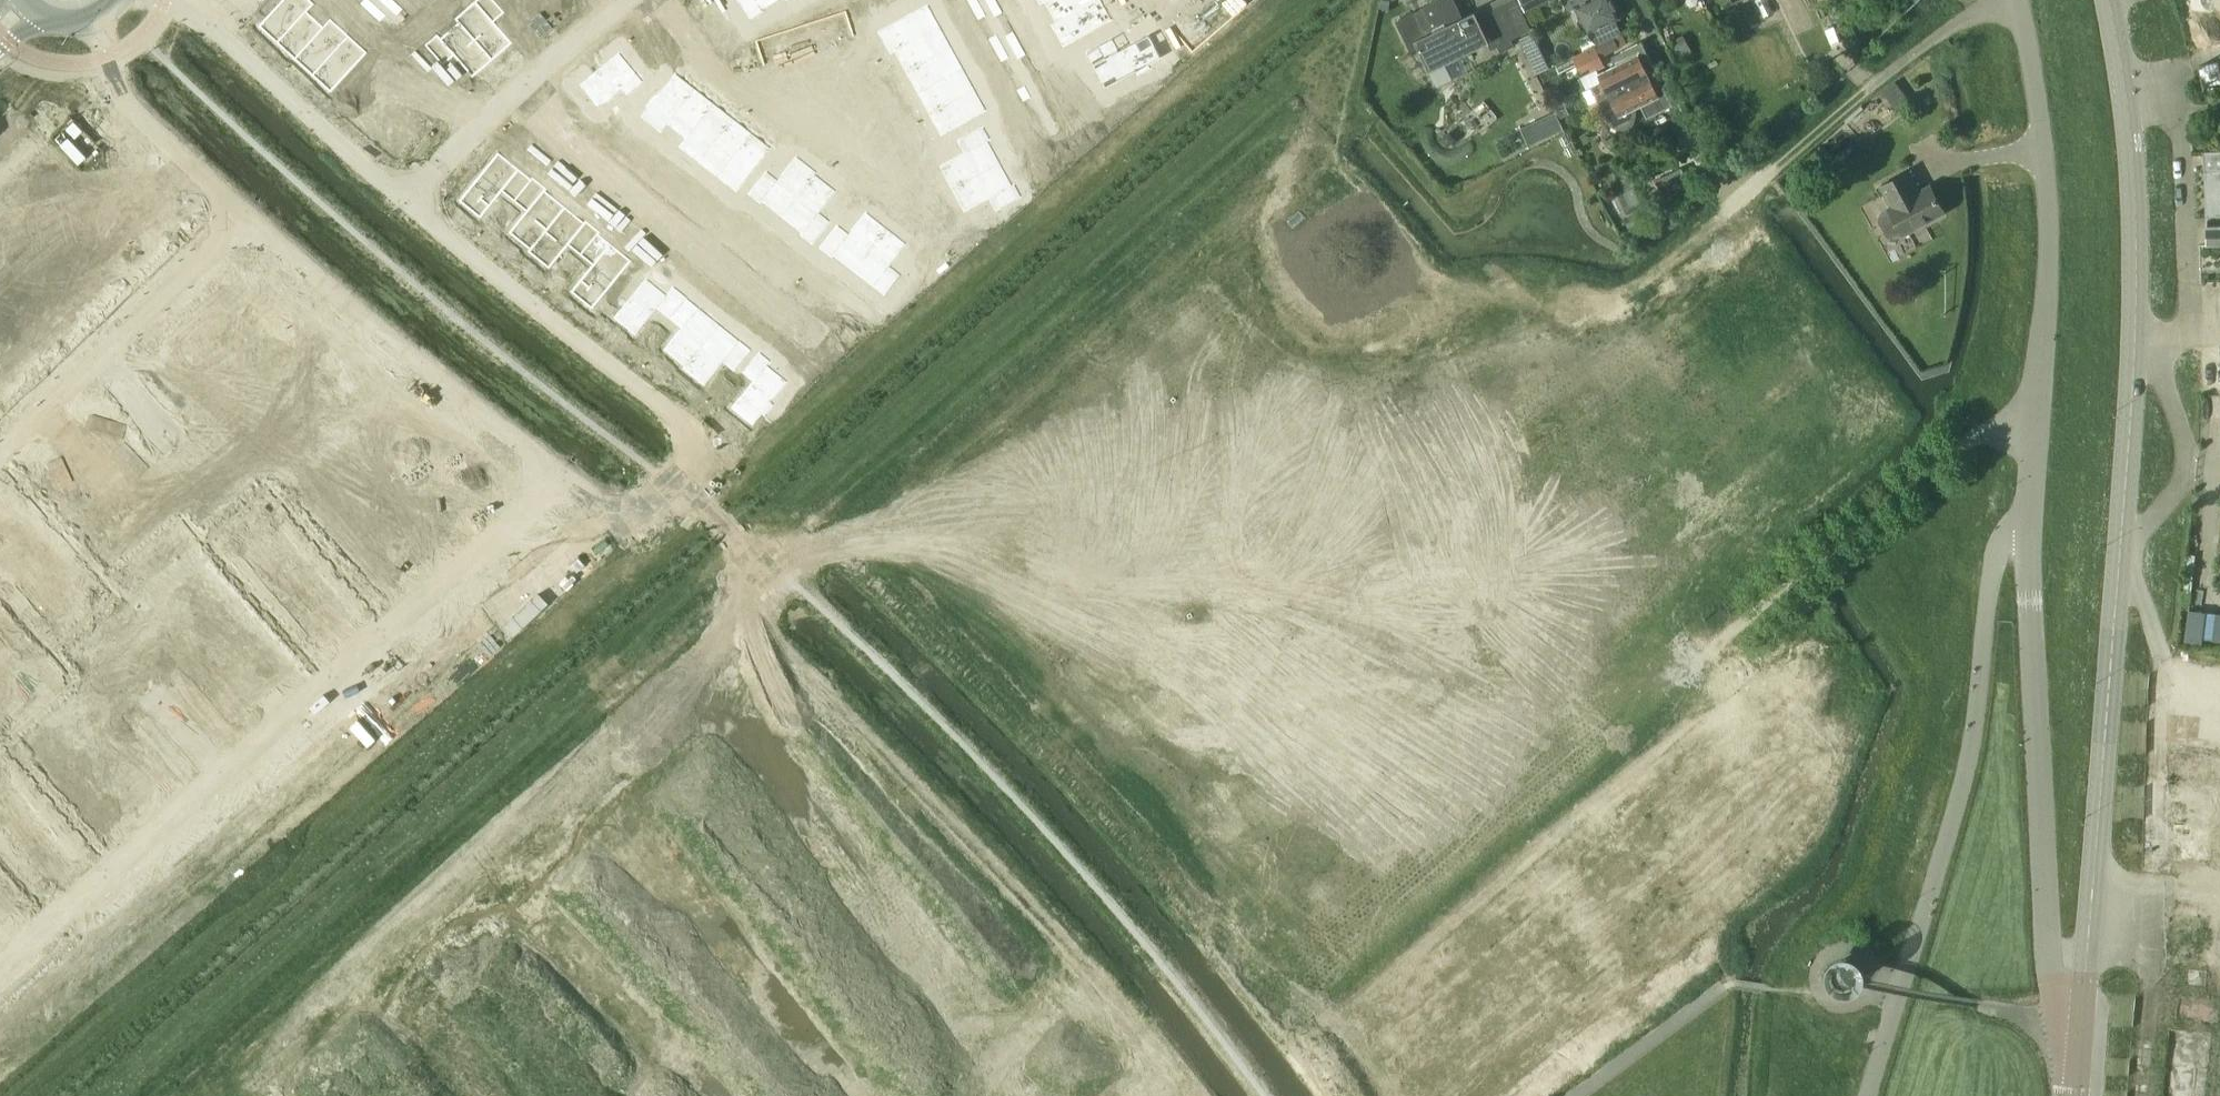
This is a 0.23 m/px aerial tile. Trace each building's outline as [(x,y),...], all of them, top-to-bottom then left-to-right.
[(258,26),(276,43),(306,11),(307,12),(314,4),(309,0),(282,0),(258,26)] [(360,2),(370,11),(376,5),(371,0),(362,0),(360,2)] [(387,5),(397,14),(403,8),(395,0),(391,0),(387,5)] [(454,19),(458,23),(459,22),(492,60),(512,43),(493,22),(504,13),(493,0),(476,0),(454,19)] [(750,20),(763,11),(762,10),(777,0),(737,0),(750,20)] [(996,0),(988,5),(995,16),(1002,12),(996,0)] [(1044,1),(1044,2),(1055,22),(1055,23),(1096,0),(1047,0),(1044,1)] [(1050,24),(1063,47),(1113,20),(1102,0),(1096,0),(1055,23),(1055,22),(1050,24)] [(1478,18),(1475,11),(1462,18),(1454,0),(1439,0),(1397,21),(1412,51),(1418,48),(1430,72),(1490,41),(1492,46),(1529,28),(1515,0),(1478,18)] [(1524,11),(1547,0),(1519,0),(1524,11)] [(1566,9),(1575,5),(1581,19),(1587,31),(1590,29),(1597,44),(1621,33),(1614,18),(1618,16),(1610,0),(1562,0),(1566,9)] [(928,3),(877,31),(890,54),(894,52),(894,51),(940,25),(928,3)] [(979,4),(972,8),(978,19),(986,15),(979,4)] [(376,5),(370,11),(380,20),(386,13),(376,5)] [(306,11),(276,43),(294,59),(323,27),(307,12),(306,11)] [(323,27),(294,59),(312,76),(348,36),(330,19),(323,27)] [(436,35),(425,45),(443,66),(454,57),(472,78),(492,60),(459,22),(458,23),(440,39),(436,35)] [(940,25),(894,51),(894,52),(905,72),(952,46),(940,25)] [(1013,31),(1005,35),(1011,47),(1019,42),(1013,31)] [(1531,32),(1519,38),(1536,73),(1548,67),(1549,67),(1531,32)] [(1112,37),(1085,51),(1105,88),(1135,72),(1137,76),(1151,68),(1149,64),(1162,58),(1149,33),(1119,49),(1112,37)] [(1622,33),(1595,46),(1602,59),(1629,46),(1622,33)] [(996,34),(988,38),(995,50),(1003,46),(996,34)] [(348,36),(312,76),(330,93),(367,53),(348,36)] [(1019,42),(1011,47),(1018,58),(1026,54),(1019,42)] [(1597,102),(1648,76),(1646,72),(1654,68),(1641,42),(1611,56),(1615,65),(1598,74),(1602,81),(1594,85),(1592,91),(1597,101),(1597,102)] [(952,46),(905,72),(917,93),(963,67),(952,46)] [(1003,46),(995,50),(1001,61),(1009,57),(1003,46)] [(1581,75),(1603,66),(1595,47),(1573,57),(1581,75)] [(619,52),(579,85),(597,106),(620,87),(627,95),(643,81),(619,52)] [(963,67),(917,93),(929,114),(975,88),(963,67)] [(675,72),(640,117),(661,133),(667,125),(666,124),(695,88),(675,72)] [(1597,101),(1587,106),(1597,125),(1607,120),(1611,126),(1618,129),(1625,129),(1631,126),(1635,120),(1636,115),(1635,109),(1635,107),(1640,104),(1647,118),(1672,105),(1661,83),(1653,87),(1648,76),(1597,102),(1597,101)] [(1895,80),(1881,90),(1895,109),(1909,99),(1895,80)] [(1024,85),(1017,89),(1023,101),(1031,97),(1024,85)] [(20,86),(11,96),(18,104),(28,94),(20,86)] [(695,88),(666,124),(667,125),(684,138),(685,139),(714,103),(695,88)] [(975,88),(929,114),(941,136),(987,110),(975,88)] [(684,138),(678,147),(698,162),(732,117),(714,103),(685,139),(684,138)] [(1555,111),(1520,129),(1529,146),(1563,129),(1555,111)] [(732,117),(698,162),(716,177),(751,132),(732,117)] [(963,152),(939,166),(951,189),(1000,162),(988,140),(991,139),(983,125),(956,140),(963,152)] [(77,127),(56,147),(86,180),(108,159),(77,127)] [(751,132),(716,177),(736,192),(771,148),(751,132)] [(56,147),(34,168),(65,200),(86,180),(56,147)] [(142,150),(132,159),(138,166),(148,157),(142,150)] [(2202,151),(2203,171),(2204,171),(2206,215),(2219,215),(2219,150),(2202,151)] [(498,153),(458,201),(480,218),(502,192),(514,201),(531,180),(531,179),(498,153)] [(766,170),(747,194),(759,204),(761,202),(781,217),(815,174),(816,174),(817,172),(796,155),(777,179),(766,170)] [(154,162),(144,172),(150,178),(160,169),(154,162)] [(1000,162),(951,189),(964,212),(989,199),(995,211),(1022,197),(1015,183),(1012,184),(1000,162)] [(616,166),(611,174),(621,182),(627,175),(616,166)] [(1682,167),(1655,179),(1661,194),(1689,182),(1682,167)] [(34,168),(13,188),(43,220),(65,200),(34,168)] [(119,171),(110,181),(116,187),(125,178),(119,171)] [(1888,207),(1888,208),(1880,212),(1878,220),(1886,236),(1894,238),(1902,234),(1902,235),(1944,213),(1929,185),(1918,191),(1907,171),(1880,185),(1891,205),(1888,207)] [(815,174),(781,217),(801,233),(799,235),(812,245),(831,221),(820,212),(837,191),(816,174),(815,174)] [(627,175),(621,182),(632,190),(637,183),(627,175)] [(526,211),(508,233),(529,249),(530,250),(565,207),(545,191),(546,189),(532,177),(531,179),(531,180),(514,201),(526,211)] [(171,181),(149,202),(179,235),(202,213),(171,181)] [(131,184),(121,193),(127,199),(137,190),(131,184)] [(0,200),(0,218),(21,241),(43,220),(13,188),(0,200)] [(98,192),(88,201),(94,208),(104,198),(98,192)] [(654,196),(649,203),(659,211),(665,204),(654,196)] [(149,202),(127,223),(158,255),(179,235),(149,202)] [(110,204),(100,213),(106,220),(116,211),(110,204)] [(665,204),(659,211),(669,219),(675,212),(665,204)] [(529,249),(527,251),(549,269),(568,245),(580,255),(597,234),(598,234),(600,232),(586,221),(584,223),(565,207),(530,250),(529,249)] [(837,224),(818,248),(831,258),(832,256),(852,271),(886,227),(866,211),(848,233),(837,224)] [(76,212),(67,222),(73,228),(82,219),(76,212)] [(127,223),(106,243),(136,276),(158,255),(127,223)] [(88,225),(78,234),(84,240),(94,231),(88,225)] [(2205,226),(2206,246),(2219,246),(2219,226),(2205,226)] [(694,227),(688,234),(699,243),(705,236),(694,227)] [(886,227),(852,271),(884,296),(901,274),(890,265),(907,243),(886,227)] [(55,233),(45,242),(51,248),(61,239),(55,233)] [(592,265),(570,292),(592,309),(631,261),(598,234),(597,234),(580,255),(592,265)] [(106,243),(84,264),(115,296),(136,276),(106,243)] [(66,245),(57,254),(63,261),(72,252),(66,245)] [(33,253),(23,262),(29,269),(39,260),(33,253)] [(84,264),(62,284),(93,317),(115,296),(84,264)] [(45,266),(35,275),(41,281),(51,272),(45,266)] [(646,278),(613,318),(635,335),(657,309),(669,319),(686,297),(673,286),(666,294),(646,278)] [(62,284),(40,306),(70,338),(93,317),(62,284)] [(0,293),(0,298),(4,302),(14,293),(7,286),(0,293)] [(681,328),(663,350),(684,367),(685,367),(720,324),(686,297),(669,319),(681,328)] [(19,298),(9,308),(15,314),(25,305),(19,298)] [(178,324),(158,342),(188,375),(208,357),(178,324)] [(684,367),(682,369),(704,386),(723,363),(734,371),(751,350),(720,324),(685,367),(684,367)] [(752,382),(731,408),(752,426),(762,414),(765,417),(775,405),(771,402),(788,382),(768,365),(771,361),(759,351),(741,373),(752,382)] [(19,388),(0,368),(0,406),(19,388)] [(188,375),(179,384),(194,400),(203,391),(188,375)] [(341,396),(324,411),(333,421),(350,406),(341,396)] [(79,403),(73,409),(82,419),(88,413),(79,403)] [(218,406),(208,415),(214,422),(224,413),(218,406)] [(55,428),(22,457),(38,476),(72,447),(55,428)] [(196,431),(186,440),(191,447),(193,445),(201,438),(196,431)] [(105,433),(99,438),(107,449),(114,443),(105,433)] [(353,435),(346,441),(355,451),(362,445),(353,435)] [(186,440),(175,449),(181,455),(191,447),(186,440)] [(114,443),(107,449),(116,459),(123,453),(114,443)] [(422,444),(405,459),(413,469),(430,454),(422,444)] [(72,447),(38,476),(54,495),(87,466),(72,447)] [(376,461),(369,467),(378,477),(384,471),(376,461)] [(158,463),(148,472),(154,479),(164,470),(158,463)] [(87,466),(54,495),(69,513),(103,484),(87,466)] [(137,469),(130,475),(139,485),(145,479),(137,469)] [(384,471),(378,477),(386,487),(393,482),(384,471)] [(145,479),(139,485),(147,495),(154,489),(145,479)] [(1451,485),(1440,501),(1450,507),(1460,491),(1451,485)] [(407,498),(400,504),(409,514),(416,508),(407,498)] [(169,506),(162,512),(171,522),(178,516),(169,506)] [(416,508),(409,514),(418,524),(424,518),(416,508)] [(444,531),(437,537),(446,547),(453,541),(444,531)] [(205,561),(171,590),(187,609),(221,580),(205,561)] [(149,609),(142,615),(151,625),(157,619),(149,609)] [(13,634),(0,619),(0,646),(13,634)] [(165,629),(158,634),(167,644),(174,639),(165,629)] [(268,635),(234,664),(250,682),(284,653),(268,635)] [(188,655),(181,661),(190,671),(196,665),(188,655)] [(160,665),(150,674),(156,681),(166,672),(160,665)] [(196,665),(190,671),(198,681),(205,675),(196,665)] [(150,674),(140,683),(146,689),(156,681),(150,674)] [(86,685),(79,691),(88,701),(94,696),(86,685)] [(219,691),(212,697),(221,707),(228,701),(219,691)] [(123,698),(113,706),(118,713),(128,704),(123,698)] [(228,701),(221,707),(230,717),(236,711),(228,701)] [(55,712),(22,740),(38,760),(72,731),(55,712)] [(109,713),(103,718),(111,729),(118,723),(109,713)] [(118,723),(111,729),(120,739),(127,733),(118,723)] [(141,749),(134,755),(143,765),(149,759),(141,749)] [(149,759),(143,765),(151,775),(158,769),(149,759)] [(0,890),(0,923),(20,906),(4,887),(0,890)] [(1841,987),(1843,987),(1847,987),(1849,987),(1851,985),(1853,984),(1854,983),(1854,982),(1856,981),(1856,979),(1857,977),(1857,975),(1857,974),(1857,972),(1857,970),(1856,968),(1855,966),(1853,964),(1851,963),(1850,962),(1849,962),(1847,961),(1846,961),(1844,961),(1840,961),(1837,962),(1836,963),(1834,965),(1833,966),(1832,967),(1832,968),(1831,971),(1831,972),(1831,974),(1831,975),(1831,978),(1832,980),(1832,981),(1834,983),(1835,984),(1837,985),(1838,986),(1840,987),(1841,987)]
